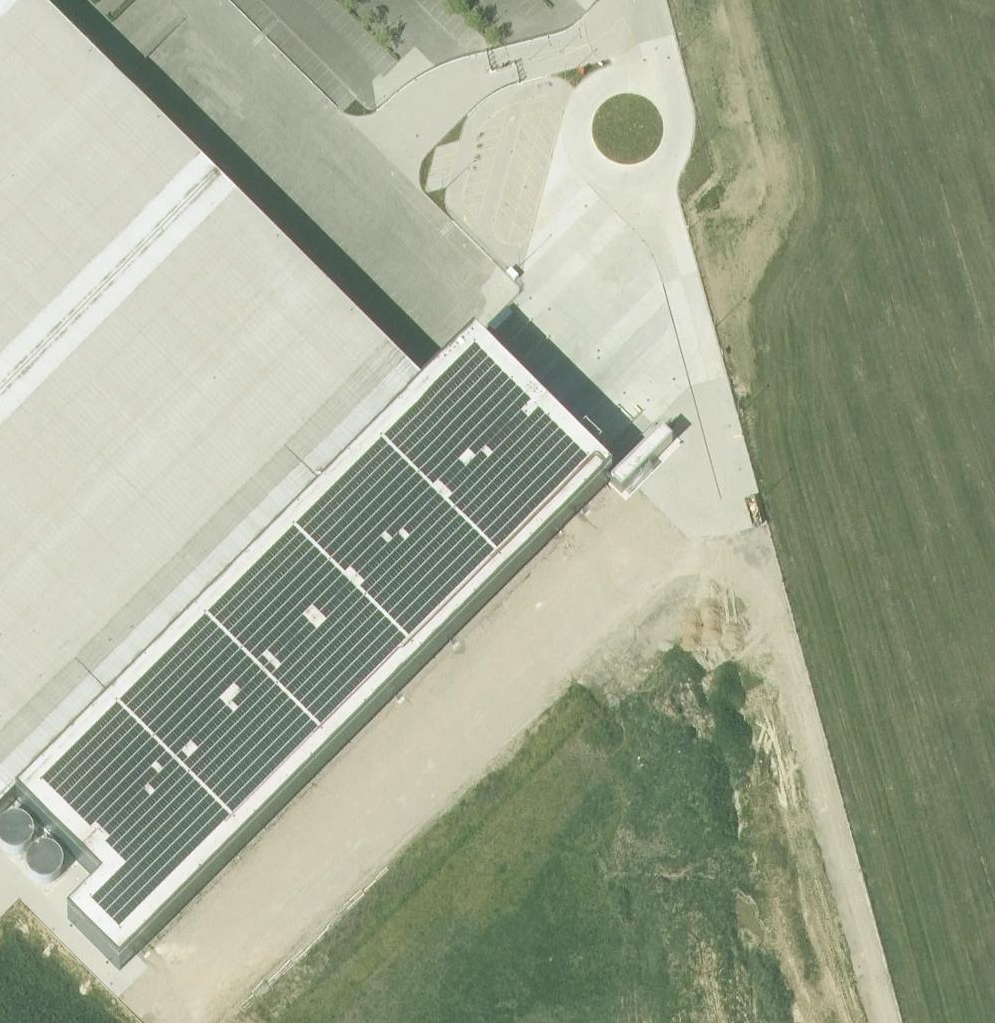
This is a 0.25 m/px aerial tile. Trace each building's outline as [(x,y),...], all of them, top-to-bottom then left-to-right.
[(425,393),(206,174),(85,53),(93,45),(48,0),(0,0),(0,817),(23,794),(425,393)] [(613,476),(477,340),(425,393),(19,801),(105,885),(71,919),(127,975),(613,476)] [(672,443),(662,432),(611,484),(621,494),(672,443)]
